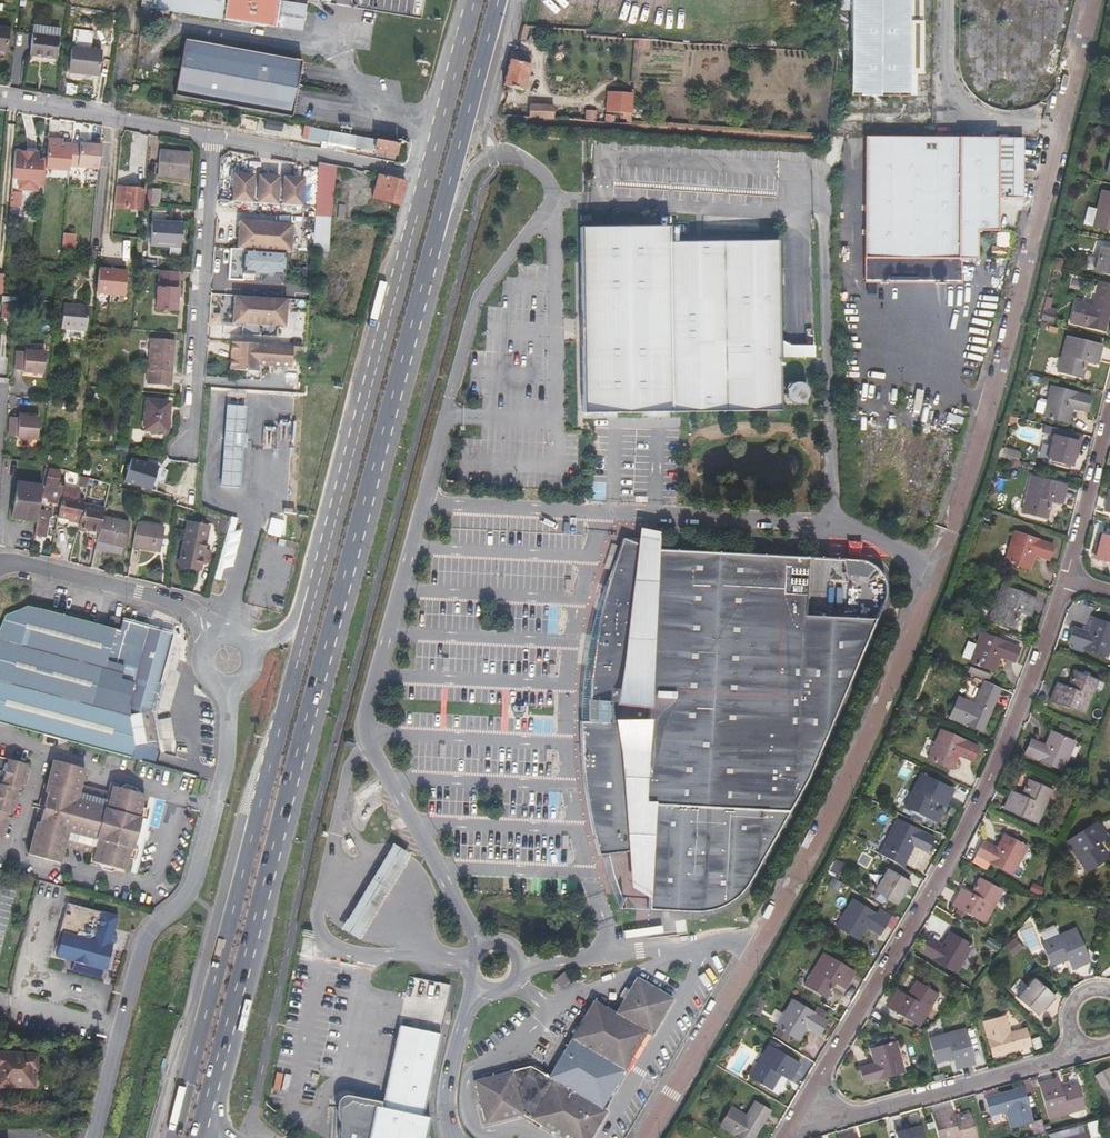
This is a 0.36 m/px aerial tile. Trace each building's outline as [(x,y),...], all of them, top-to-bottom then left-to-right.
[(280,29),(284,2),(284,0),(303,3),(303,2),(332,6),(421,18),(424,0),(158,0),(157,9),(280,29)] [(850,14),(850,0),(839,0),(839,14),(850,14)] [(908,95),(909,0),(850,0),(850,14),(850,96),(908,96),(908,95)] [(908,95),(916,95),(916,74),(922,74),(923,0),(909,0),(908,95)] [(284,2),(280,29),(308,34),(312,6),(284,2)] [(6,51),(9,28),(0,27),(0,50),(6,51)] [(59,31),(35,27),(34,35),(58,38),(59,31)] [(59,38),(58,38),(34,35),(33,35),(31,55),(56,58),(59,38)] [(301,61),(184,40),(174,96),(291,117),(301,61)] [(72,49),(69,71),(99,75),(102,53),(72,49)] [(532,55),(517,51),(512,50),(504,85),(508,86),(512,87),(523,90),(532,55)] [(622,112),(631,113),(632,98),(620,97),(620,89),(606,88),(605,111),(622,112)] [(529,104),(528,117),(553,118),(554,106),(529,104)] [(630,124),(631,113),(622,112),(622,118),(625,118),(624,123),(630,124)] [(130,140),(140,141),(141,130),(131,128),(131,131),(122,131),(121,144),(130,145),(130,140)] [(314,128),(313,139),(323,141),(335,143),(335,146),(337,146),(340,133),(314,128)] [(377,155),(396,159),(399,143),(340,133),(337,146),(336,151),(345,153),(346,145),(377,151),(377,155)] [(1021,196),(1022,139),(1010,139),(941,138),(933,138),(878,138),(866,138),(865,281),(960,282),(960,257),(975,257),(976,230),(997,230),(998,196),(1021,196)] [(69,167),(71,145),(57,143),(57,140),(47,139),(45,162),(44,169),(69,171),(69,167)] [(101,144),(92,143),(92,145),(89,169),(99,170),(101,144)] [(71,145),(69,167),(89,169),(92,145),(81,144),(80,145),(71,145)] [(190,154),(160,151),(157,174),(188,177),(190,154)] [(38,161),(38,153),(14,152),(12,179),(19,180),(40,182),(41,164),(37,164),(38,161)] [(44,169),(45,162),(38,161),(37,164),(41,164),(40,182),(19,180),(18,190),(36,191),(36,187),(43,187),(44,169)] [(314,217),(330,217),(336,166),(318,162),(314,217)] [(303,178),(233,176),(232,203),(252,204),(252,190),(258,191),(257,204),(277,205),(277,191),(283,192),(282,205),(302,206),(303,178)] [(378,176),(372,198),(398,206),(404,183),(378,176)] [(1085,193),(1089,179),(1082,177),(1078,192),(1085,193)] [(141,210),(143,190),(115,187),(114,207),(141,210)] [(160,189),(152,189),(151,206),(159,206),(160,189)] [(1102,190),(1092,227),(1109,232),(1109,192),(1102,190)] [(312,252),(328,253),(330,217),(314,217),(312,252)] [(567,243),(575,243),(574,219),(566,219),(567,243)] [(180,247),(182,225),(151,222),(149,244),(180,247)] [(291,225),(238,222),(237,250),(284,252),(290,253),(291,225)] [(668,226),(581,228),(583,359),(580,359),(582,398),(583,412),(779,408),(777,241),(668,242),(668,226)] [(63,233),(63,245),(76,246),(76,233),(63,233)] [(1101,248),(1095,272),(1109,275),(1109,250),(1101,248)] [(261,283),(283,284),(284,252),(237,250),(230,250),(229,281),(243,282),(244,274),(261,275),(261,283)] [(1049,264),(1057,267),(1059,258),(1051,256),(1049,264)] [(99,269),(96,293),(124,296),(126,272),(115,271),(115,276),(109,275),(110,270),(99,269)] [(178,288),(176,288),(177,271),(161,270),(160,286),(158,286),(157,308),(176,310),(178,288)] [(1109,309),(1108,308),(1109,301),(1109,284),(1098,281),(1096,290),(1094,297),(1092,305),(1076,300),(1070,323),(1103,331),(1109,309)] [(286,299),(234,297),(233,324),(285,327),(286,299)] [(63,304),(61,328),(74,329),(76,305),(63,304)] [(85,330),(88,306),(76,305),(74,329),(85,330)] [(1103,345),(1066,336),(1057,372),(1083,379),(1088,362),(1099,365),(1103,345)] [(169,386),(173,340),(151,338),(147,384),(169,386)] [(290,367),(292,346),(230,343),(230,355),(233,355),(232,371),(257,372),(257,365),(290,367)] [(25,349),(25,350),(16,350),(15,368),(23,369),(23,371),(43,372),(45,351),(25,349)] [(909,404),(914,406),(919,386),(914,385),(909,404)] [(1044,414),(1044,416),(1069,422),(1072,409),(1087,413),(1091,397),(1051,387),(1048,401),(1041,399),(1037,401),(1035,412),(1044,414)] [(169,403),(147,401),(144,430),(166,432),(169,403)] [(245,408),(228,407),(227,420),(244,421),(245,408)] [(17,437),(37,439),(39,417),(19,416),(19,417),(10,416),(9,435),(17,436),(17,437)] [(244,421),(227,420),(226,434),(242,435),(244,421)] [(1055,428),(1053,436),(1078,442),(1081,443),(1083,434),(1055,428)] [(242,435),(226,434),(225,447),(241,448),(242,435)] [(1078,442),(1053,436),(1047,460),(1072,466),(1074,459),(1078,442)] [(241,448),(225,447),(224,460),(240,461),(241,448)] [(132,459),(124,481),(149,490),(153,479),(157,467),(132,459)] [(240,461),(224,460),(223,473),(239,474),(240,461)] [(59,473),(55,472),(56,468),(46,464),(44,474),(47,475),(43,496),(47,497),(47,501),(60,504),(63,488),(65,481),(58,479),(59,473)] [(222,484),(238,486),(239,474),(223,473),(222,484)] [(79,475),(77,486),(87,488),(89,478),(79,475)] [(1068,485),(1031,476),(1022,513),(1048,519),(1052,502),(1063,505),(1068,485)] [(16,482),(10,518),(36,522),(37,513),(42,487),(16,482)] [(60,504),(57,518),(79,523),(83,505),(84,501),(77,499),(79,490),(63,488),(60,504)] [(101,518),(103,510),(83,505),(79,523),(77,529),(88,531),(87,536),(97,538),(101,518)] [(41,509),(41,514),(37,513),(36,522),(33,535),(43,537),(48,510),(41,509)] [(123,546),(128,524),(101,518),(97,538),(97,539),(123,546)] [(219,518),(215,534),(224,537),(228,521),(219,518)] [(209,525),(189,521),(181,561),(198,565),(200,559),(206,560),(209,548),(202,547),(203,541),(206,540),(209,525)] [(160,551),(164,528),(136,523),(132,547),(160,551)] [(630,866),(634,884),(647,894),(646,910),(677,911),(693,912),(709,910),(722,905),(723,900),(729,901),(741,890),(746,882),(755,867),(752,866),(753,859),(758,862),(805,778),(874,637),(837,635),(802,633),(803,614),(806,557),(694,551),(662,550),(663,534),(642,529),(640,544),(621,537),(611,566),(604,591),(597,619),(592,646),(590,667),(588,687),(588,700),(596,700),(596,721),(578,721),(578,737),(580,760),(583,790),(588,820),(592,840),(596,855),(628,851),(630,866)] [(1054,545),(1015,532),(1005,561),(1029,570),(1034,557),(1048,561),(1054,545)] [(1099,544),(1095,559),(1109,563),(1109,538),(1101,536),(1099,544)] [(848,540),(848,557),(862,558),(862,540),(848,540)] [(1038,599),(1003,585),(989,620),(1013,630),(1020,614),(1031,618),(1038,599)] [(0,625),(0,722),(47,734),(63,739),(156,764),(158,753),(152,711),(171,634),(148,628),(125,622),(122,621),(119,630),(27,606),(5,615),(0,625)] [(838,616),(803,614),(802,633),(837,635),(838,616)] [(118,627),(120,618),(111,616),(108,625),(118,627)] [(1093,620),(1088,632),(1074,627),(1068,643),(1107,656),(1109,649),(1109,625),(1093,620)] [(1020,648),(981,634),(970,662),(994,671),(999,658),(1014,664),(1020,648)] [(990,677),(969,669),(967,675),(987,683),(990,677)] [(1098,680),(1074,671),(1068,687),(1057,683),(1049,701),(1084,715),(1098,680)] [(998,698),(980,690),(974,703),(959,697),(949,719),(983,733),(998,698)] [(978,747),(940,730),(928,759),(952,769),(958,756),(972,762),(978,747)] [(1075,744),(1051,733),(1045,746),(1032,740),(1025,755),(1062,771),(1075,744)] [(1,846),(5,834),(8,835),(12,820),(8,819),(10,814),(13,815),(15,810),(17,811),(22,796),(18,794),(19,790),(22,790),(23,784),(27,785),(29,781),(31,771),(28,770),(29,764),(10,759),(5,775),(3,785),(0,785),(0,846),(1,846)] [(104,869),(112,872),(117,869),(126,864),(128,857),(130,847),(134,848),(142,815),(139,814),(141,806),(143,802),(138,792),(134,786),(128,784),(121,788),(114,786),(113,793),(108,792),(80,784),(84,769),(53,760),(47,784),(44,784),(44,785),(39,804),(38,809),(32,829),(35,830),(29,855),(60,863),(64,848),(92,856),(96,857),(94,863),(102,865),(104,869)] [(955,790),(921,773),(904,808),(928,820),(936,804),(946,809),(955,790)] [(1052,791),(1029,781),(1022,797),(1011,792),(1003,810),(1037,825),(1052,791)] [(148,816),(149,812),(150,809),(141,806),(139,814),(142,815),(148,816)] [(903,868),(914,847),(915,844),(919,846),(918,849),(927,853),(934,839),(897,821),(884,848),(893,853),(889,860),(903,868)] [(1109,839),(1098,821),(1066,842),(1087,874),(1108,860),(1099,845),(1109,839)] [(1026,848),(1004,836),(997,848),(984,841),(976,856),(1012,875),(1026,848)] [(343,841),(347,848),(352,846),(349,838),(343,841)] [(408,853),(391,843),(340,928),(357,939),(408,853)] [(136,859),(139,849),(134,848),(130,847),(128,857),(136,859)] [(901,897),(909,883),(887,870),(872,895),(872,898),(883,905),(886,905),(889,900),(897,905),(901,897)] [(1002,891),(980,879),(971,894),(961,889),(952,906),(985,924),(1002,891)] [(912,886),(909,883),(901,897),(905,899),(912,886)] [(888,921),(852,900),(836,926),(859,940),(866,928),(879,936),(888,921)] [(63,933),(58,950),(57,957),(105,970),(111,951),(111,950),(112,945),(111,944),(113,935),(115,929),(118,917),(67,903),(59,932),(63,933)] [(1091,963),(1075,928),(1056,937),(1054,932),(1039,939),(1041,944),(1051,968),(1067,961),(1073,972),(1091,963)] [(971,948),(950,934),(942,946),(929,938),(921,952),(956,973),(971,948)] [(856,972),(824,953),(804,986),(827,999),(836,985),(845,991),(856,972)] [(562,971),(552,980),(559,988),(569,979),(562,971)] [(393,1052),(435,1061),(450,985),(422,979),(409,976),(405,994),(393,1052)] [(636,976),(614,1013),(593,1001),(581,1020),(553,1067),(548,1077),(539,1072),(541,1069),(532,1065),(531,1067),(530,1066),(513,1071),(512,1070),(474,1080),(485,1125),(524,1115),(524,1113),(530,1117),(530,1119),(562,1137),(591,1137),(606,1111),(601,1108),(646,1033),(651,1036),(673,998),(649,984),(636,976)] [(1042,1010),(1053,997),(1034,980),(1018,999),(1037,1015),(1042,1010)] [(938,995),(916,982),(908,997),(897,991),(887,1007),(919,1027),(938,995)] [(1056,999),(1053,997),(1042,1010),(1045,1012),(1056,999)] [(815,1014),(792,1001),(776,1027),(799,1041),(806,1029),(819,1036),(827,1022),(815,1014)] [(831,1016),(818,1008),(815,1014),(827,1022),(831,1016)] [(1010,1033),(1006,1017),(984,1023),(993,1058),(1030,1048),(1025,1029),(1010,1033)] [(976,1065),(965,1029),(929,1039),(936,1064),(953,1059),(956,1071),(976,1065)] [(904,1072),(895,1043),(871,1050),(874,1064),(860,1068),(864,1084),(904,1072)] [(801,1064),(768,1045),(749,1077),(771,1091),(780,1076),(791,1082),(801,1064)] [(430,1117),(423,1116),(435,1061),(393,1052),(381,1107),(351,1101),(341,1108),(339,1137),(426,1137),(430,1117)] [(7,1084),(8,1080),(27,1081),(28,1065),(33,1065),(34,1055),(0,1053),(0,1084),(7,1084)] [(7,1084),(32,1085),(33,1065),(28,1065),(27,1081),(8,1080),(7,1084)] [(1096,1077),(1109,1103),(1109,1069),(1096,1077)] [(1061,1089),(1058,1078),(1039,1083),(1048,1119),(1085,1109),(1078,1085),(1061,1089)] [(1032,1122),(1023,1088),(986,1098),(991,1116),(1006,1112),(1010,1128),(1032,1122)] [(754,1102),(746,1115),(731,1106),(719,1126),(739,1137),(755,1137),(771,1112),(754,1102)] [(951,1107),(930,1112),(937,1137),(978,1137),(971,1114),(955,1118),(951,1107)] [(1040,1120),(1032,1122),(1036,1135),(1044,1133),(1040,1120)] [(1099,1135),(1095,1120),(1085,1123),(1089,1137),(1099,1135)] [(919,1127),(895,1133),(896,1137),(922,1137),(919,1127)]
